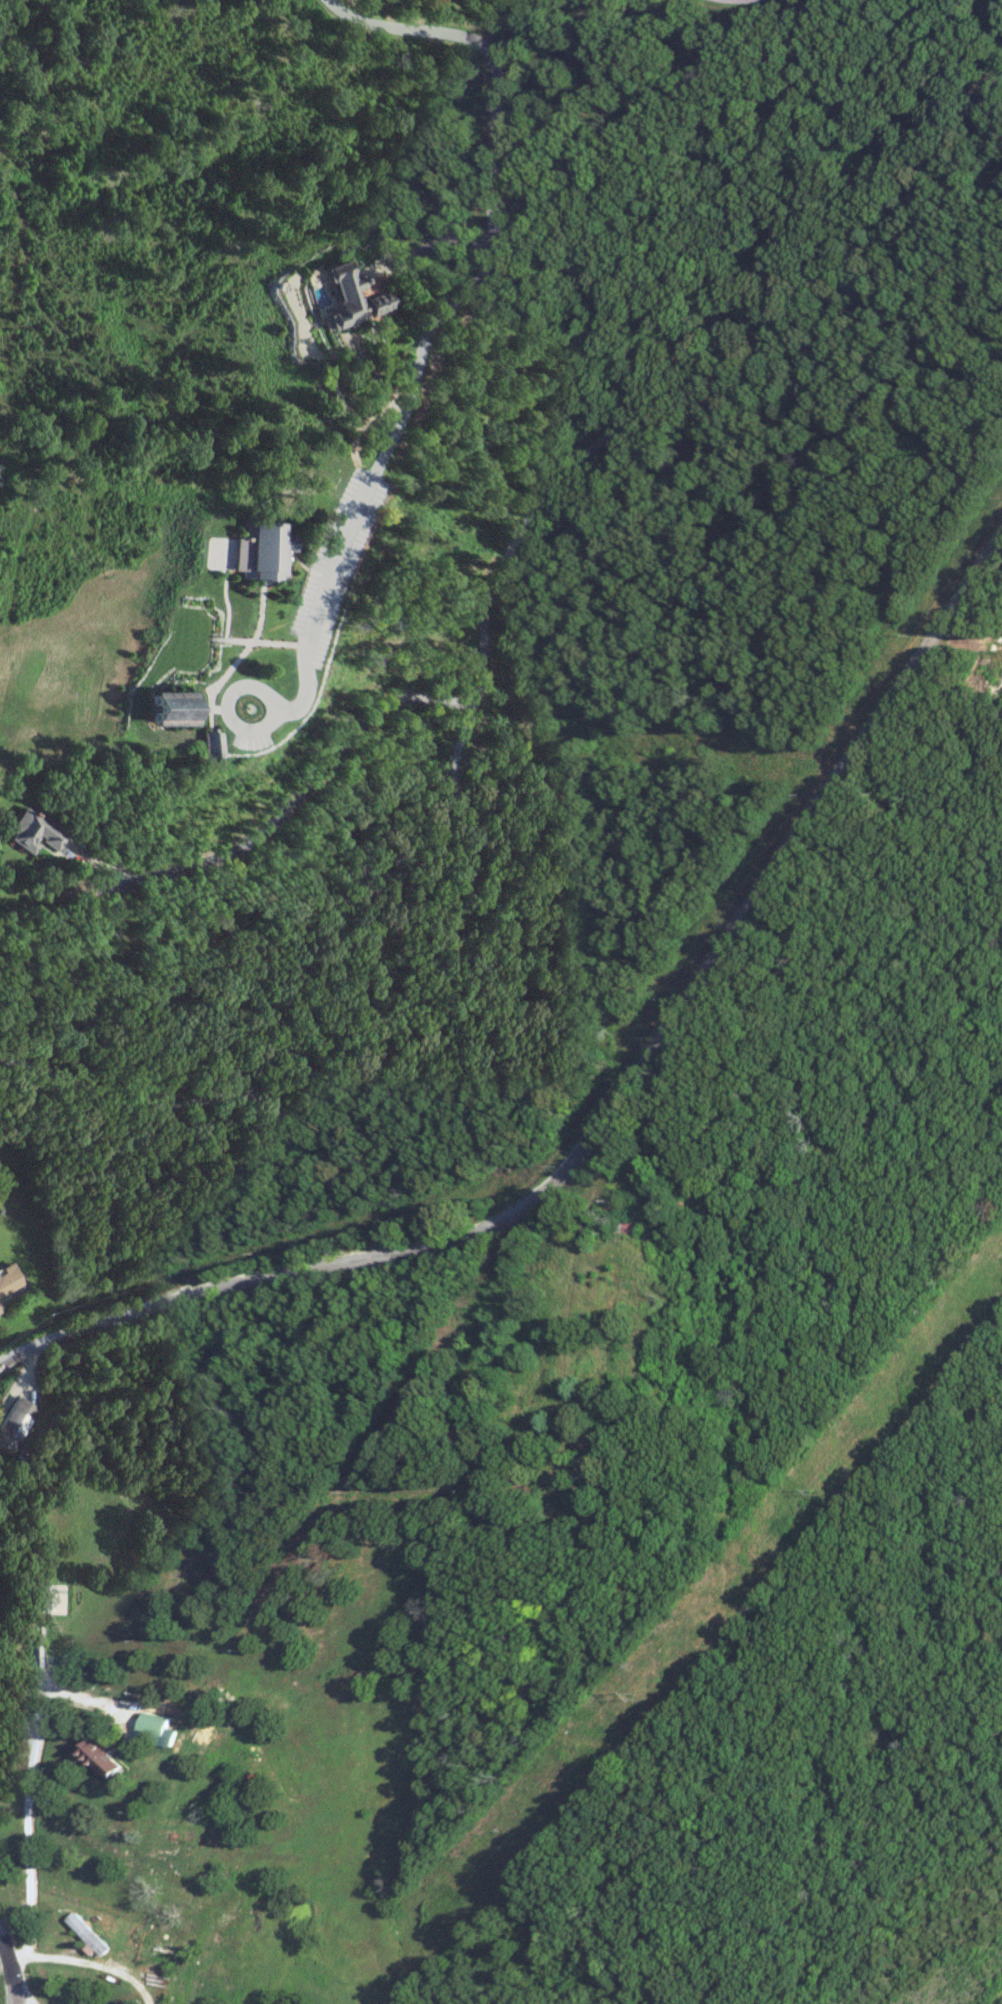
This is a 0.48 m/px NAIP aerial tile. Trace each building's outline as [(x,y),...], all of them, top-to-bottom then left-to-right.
[(366,319),(355,282),(352,283),(345,261),(306,273),(310,283),(301,286),(311,321),(322,318),(325,331),(366,319)] [(368,315),(392,308),(388,292),(363,298),(368,315)] [(287,521),(244,520),(243,538),(220,538),(219,569),(238,569),(238,577),(288,578),(289,552),(287,552),(287,521)] [(189,724),(189,715),(198,715),(198,700),(190,700),(190,690),(141,690),(142,724),(189,724)] [(198,755),(217,756),(218,732),(199,731),(198,755)] [(64,834),(20,807),(1,837),(27,853),(36,839),(54,850),(64,834)] [(19,1286),(9,1265),(0,1268),(0,1294),(19,1286)] [(9,1455),(30,1404),(8,1395),(0,1414),(0,1451),(9,1455)] [(59,1613),(60,1585),(31,1584),(31,1592),(34,1592),(33,1612),(59,1613)] [(168,1717),(142,1712),(136,1739),(171,1746),(175,1730),(165,1727),(168,1717)] [(111,1755),(115,1749),(92,1735),(80,1756),(116,1777),(124,1763),(111,1755)] [(95,1951),(101,1957),(110,1949),(74,1911),(65,1920),(87,1943),(82,1948),(90,1956),(95,1951)]
